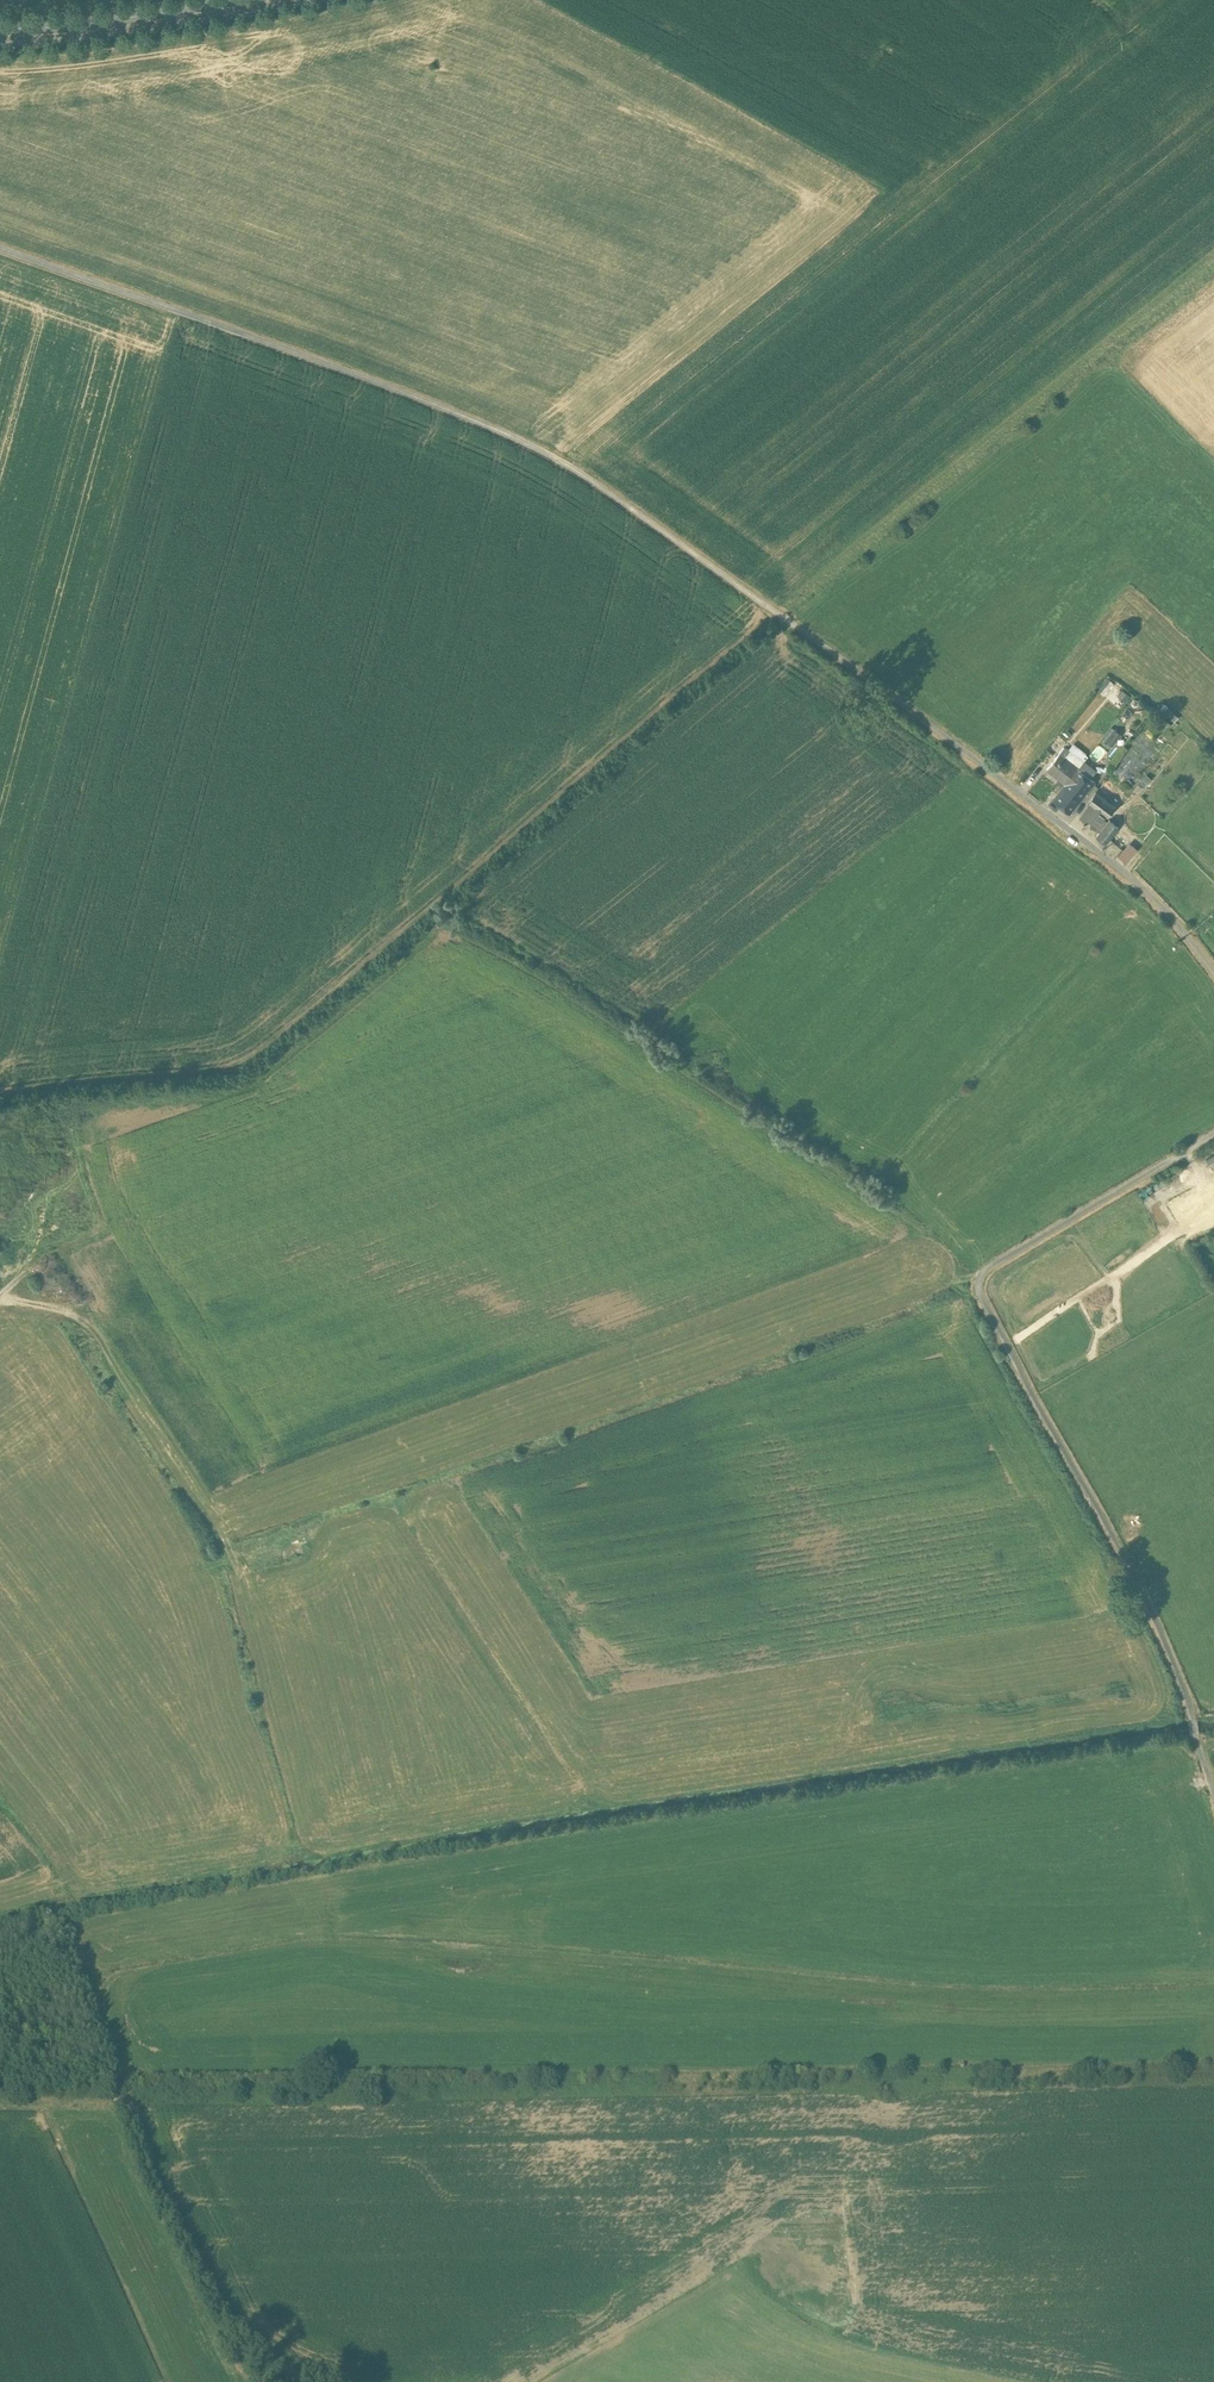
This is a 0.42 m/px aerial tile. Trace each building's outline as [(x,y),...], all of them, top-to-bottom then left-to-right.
[(1104,694),(1114,682),(1108,677),(1098,689),(1104,694)] [(1172,723),(1178,715),(1164,703),(1158,711),(1172,723)] [(1115,729),(1106,740),(1111,744),(1114,743),(1121,734),(1115,729)] [(1078,768),(1060,753),(1047,768),(1065,784),(1078,768)] [(1065,784),(1053,800),(1070,813),(1095,781),(1090,777),(1094,772),(1094,770),(1084,762),(1083,763),(1083,762),(1078,768),(1065,784)] [(1147,774),(1139,784),(1143,787),(1151,778),(1147,774)] [(1115,806),(1094,792),(1087,801),(1090,803),(1080,818),(1094,828),(1101,818),(1104,814),(1107,816),(1115,806)] [(1101,818),(1094,828),(1099,833),(1104,827),(1107,823),(1101,818)] [(1113,835),(1104,827),(1099,833),(1109,840),(1113,835)] [(1109,840),(1099,833),(1095,838),(1105,845),(1109,840)] [(1129,843),(1118,856),(1125,862),(1137,849),(1129,843)]
